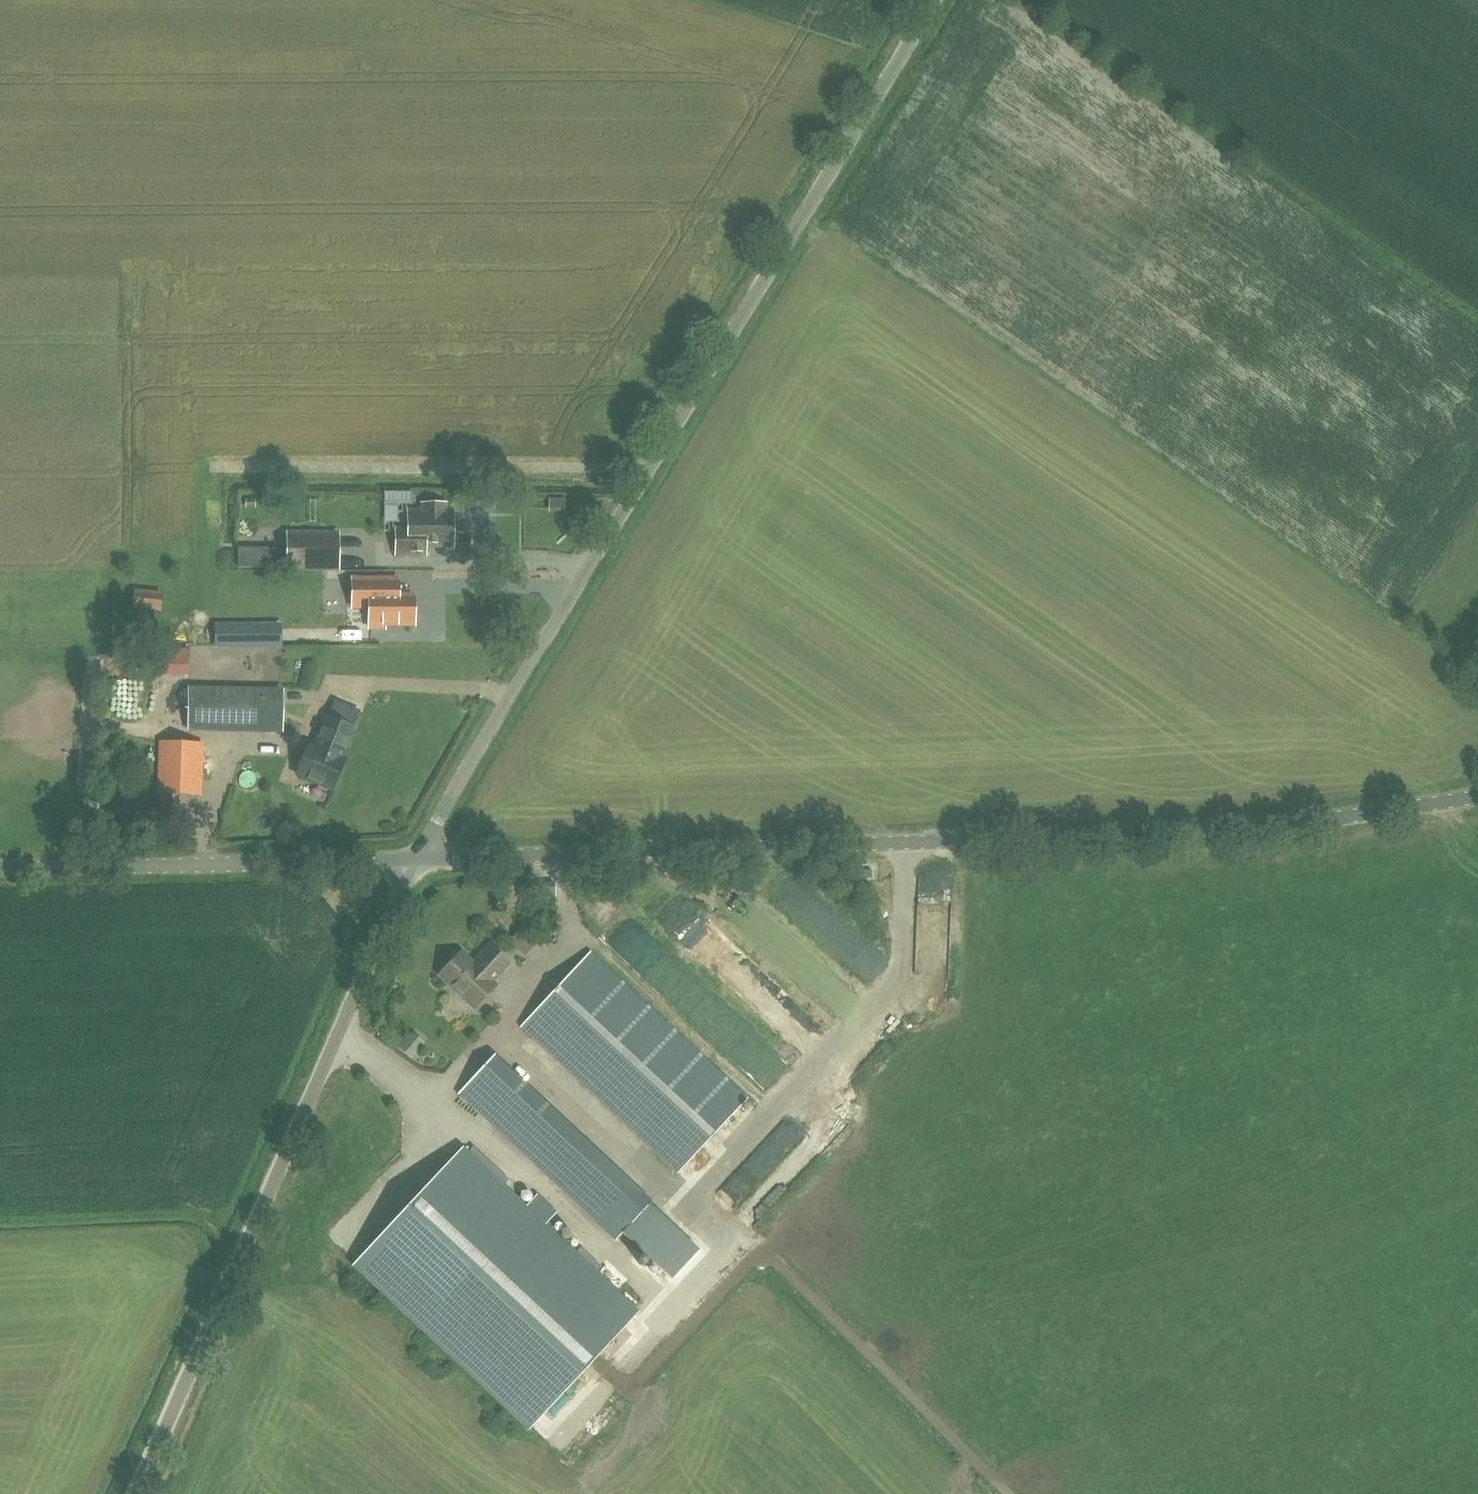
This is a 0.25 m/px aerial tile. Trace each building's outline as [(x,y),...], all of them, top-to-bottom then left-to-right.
[(549,498),(549,508),(557,508),(557,498),(549,498)] [(445,505),(422,504),(422,511),(408,511),(408,530),(396,530),(396,554),(424,554),(424,546),(452,546),(452,511),(445,511),(445,505)] [(340,530),(286,531),(286,570),(340,569),(340,530)] [(238,568),(264,568),(264,548),(237,548),(238,568)] [(387,579),(386,579),(377,579),(353,579),(352,606),(369,606),(369,628),(385,628),(385,624),(414,624),(414,595),(398,595),(398,594),(398,580),(398,579),(396,579),(387,579)] [(135,591),(134,605),(160,607),(161,593),(135,591)] [(215,623),(215,648),(261,648),(261,623),(215,623)] [(191,650),(179,650),(178,670),(181,670),(191,670),(191,650)] [(188,729),(261,730),(281,731),(281,718),(282,691),(262,690),(189,689),(188,729)] [(325,717),(313,747),(309,745),(297,775),(332,790),(344,760),(343,759),(355,729),(325,717)] [(200,794),(201,743),(161,742),(160,793),(200,794)] [(953,936),(953,867),(917,867),(917,936),(953,936)] [(492,981),(510,963),(492,946),(474,965),(460,952),(440,974),(476,1008),(497,986),(492,981)] [(678,1172),(746,1098),(590,953),(522,1027),(678,1172)] [(411,1032),(399,1047),(412,1057),(424,1043),(411,1032)] [(554,1110),(494,1053),(458,1092),(613,1236),(646,1201),(552,1113),(554,1110)] [(461,1150),(356,1263),(530,1426),(635,1313),(542,1226),(556,1212),(538,1194),(524,1209),(461,1150)]
